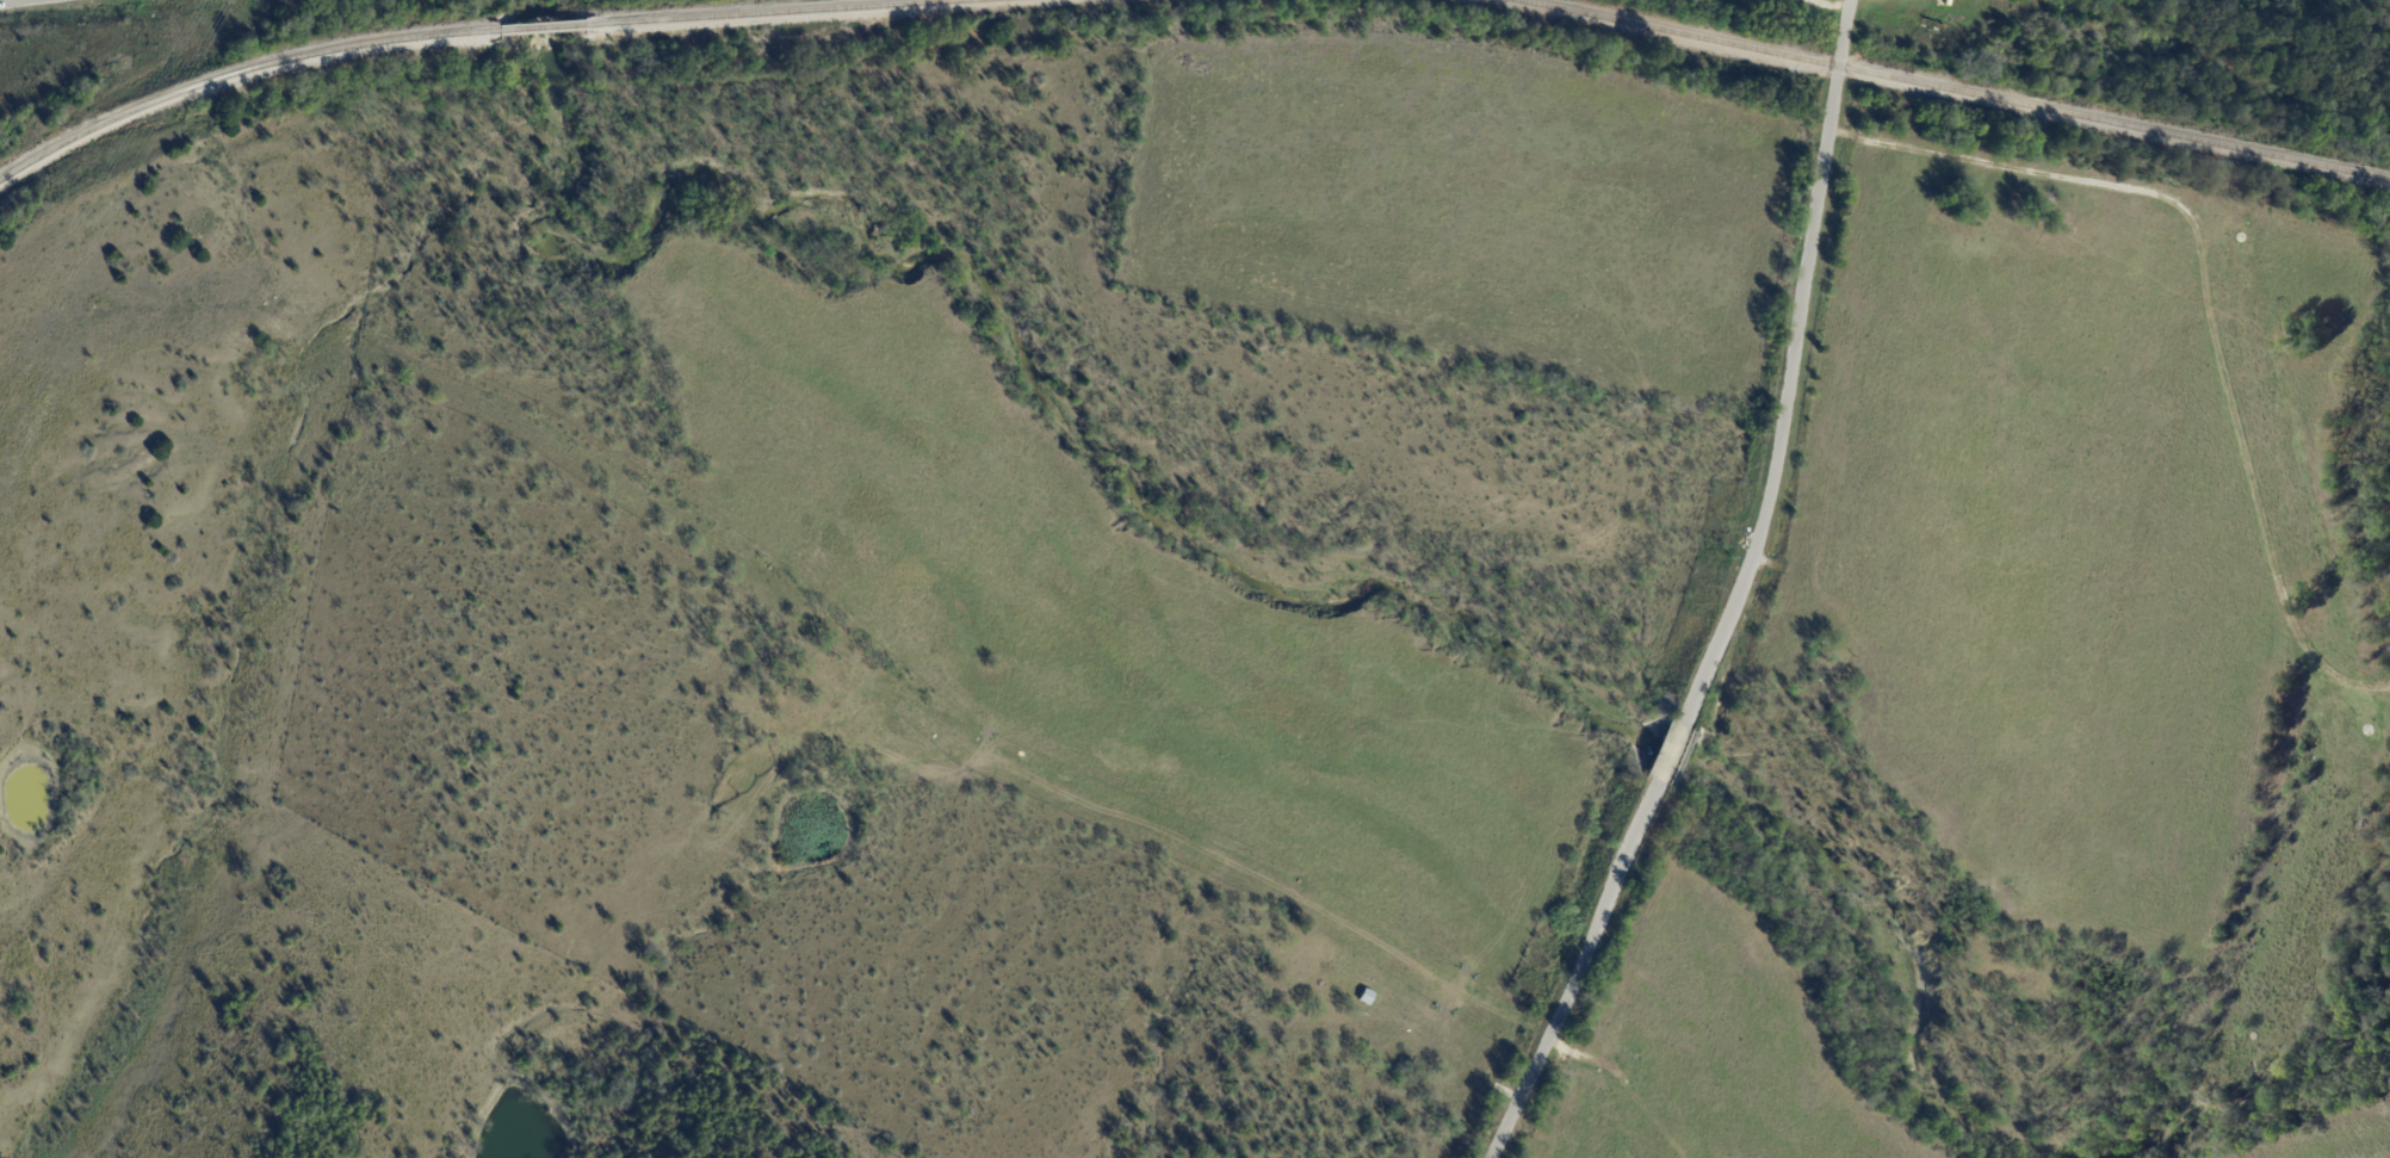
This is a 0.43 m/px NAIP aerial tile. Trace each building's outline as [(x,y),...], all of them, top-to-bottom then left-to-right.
[(1374,993),(1368,1005),(1357,1001),(1364,987),(1374,993)]
